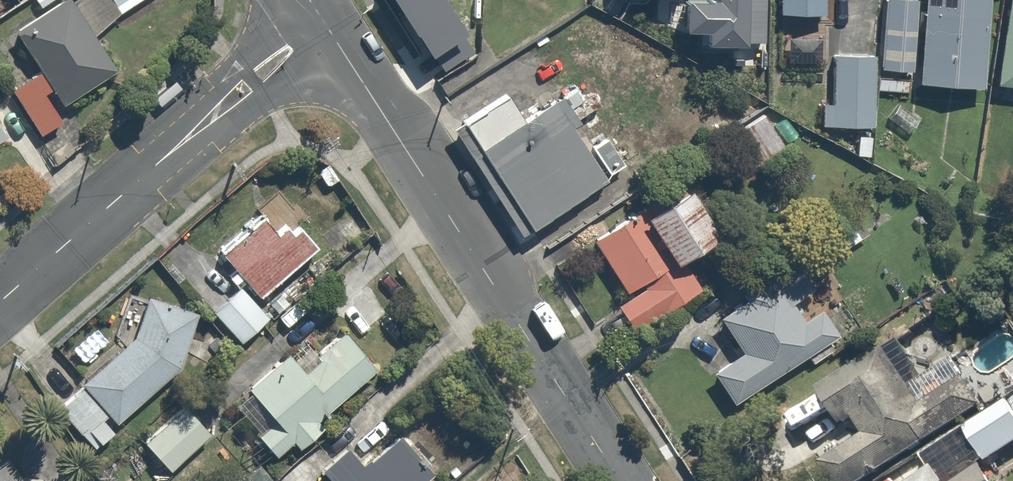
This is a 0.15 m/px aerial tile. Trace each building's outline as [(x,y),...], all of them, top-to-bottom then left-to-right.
[(126,13),(117,0),(83,0),(76,5),(72,0),(64,0),(16,34),(43,72),(58,93),(67,105),(120,67),(97,33),(126,13)] [(39,12),(56,0),(31,0),(39,12)] [(126,13),(144,0),(117,0),(126,13)] [(405,1),(417,39),(453,28),(444,0),(408,0),(405,1)] [(720,52),(765,53),(766,0),(721,0),(720,52)] [(777,17),(828,18),(828,0),(778,0),(777,17)] [(919,0),(917,0),(883,0),(878,71),(914,74),(919,0)] [(921,88),(989,90),(992,0),(923,0),(921,88)] [(1000,86),(1012,88),(1012,0),(1000,86)] [(871,133),(876,57),(835,54),(831,103),(822,102),(820,129),(871,133)] [(47,101),(58,93),(43,72),(12,94),(57,158),(78,144),(47,101)] [(510,101),(468,127),(536,233),(625,172),(602,138),(587,149),(573,128),(586,119),(568,93),(524,123),(510,101)] [(920,121),(897,102),(885,117),(908,136),(920,121)] [(786,146),(758,105),(711,136),(739,178),(786,146)] [(0,120),(0,141),(10,135),(0,120)] [(536,233),(468,127),(455,136),(522,241),(536,233)] [(694,194),(650,222),(679,268),(724,240),(694,194)] [(697,296),(679,268),(650,222),(643,212),(597,241),(634,299),(619,308),(636,335),(697,296)] [(262,300),(324,249),(302,221),(285,235),(268,213),(221,252),(262,300)] [(738,407),(831,344),(783,273),(716,318),(740,354),(714,372),(738,407)] [(271,317),(245,286),(214,311),(241,343),(271,317)] [(182,369),(202,314),(153,295),(139,336),(60,409),(96,448),(182,369)] [(316,424),(380,371),(348,332),(323,354),(310,338),(252,386),(279,419),(259,435),(279,459),(295,446),(302,454),(325,435),(316,424)] [(887,351),(819,393),(839,424),(809,442),(833,480),(863,480),(987,404),(964,366),(915,396),(887,351)] [(966,430),(987,466),(1012,451),(1012,403),(966,430)] [(218,433),(194,405),(150,442),(173,470),(218,433)] [(434,475),(402,432),(365,460),(351,442),(319,467),(330,480),(426,480),(434,475)] [(0,466),(0,480),(18,480),(6,462),(0,466)] [(979,469),(962,480),(988,480),(979,469)] [(270,480),(293,480),(284,470),(270,480)] [(934,470),(918,480),(941,480),(934,470)]
